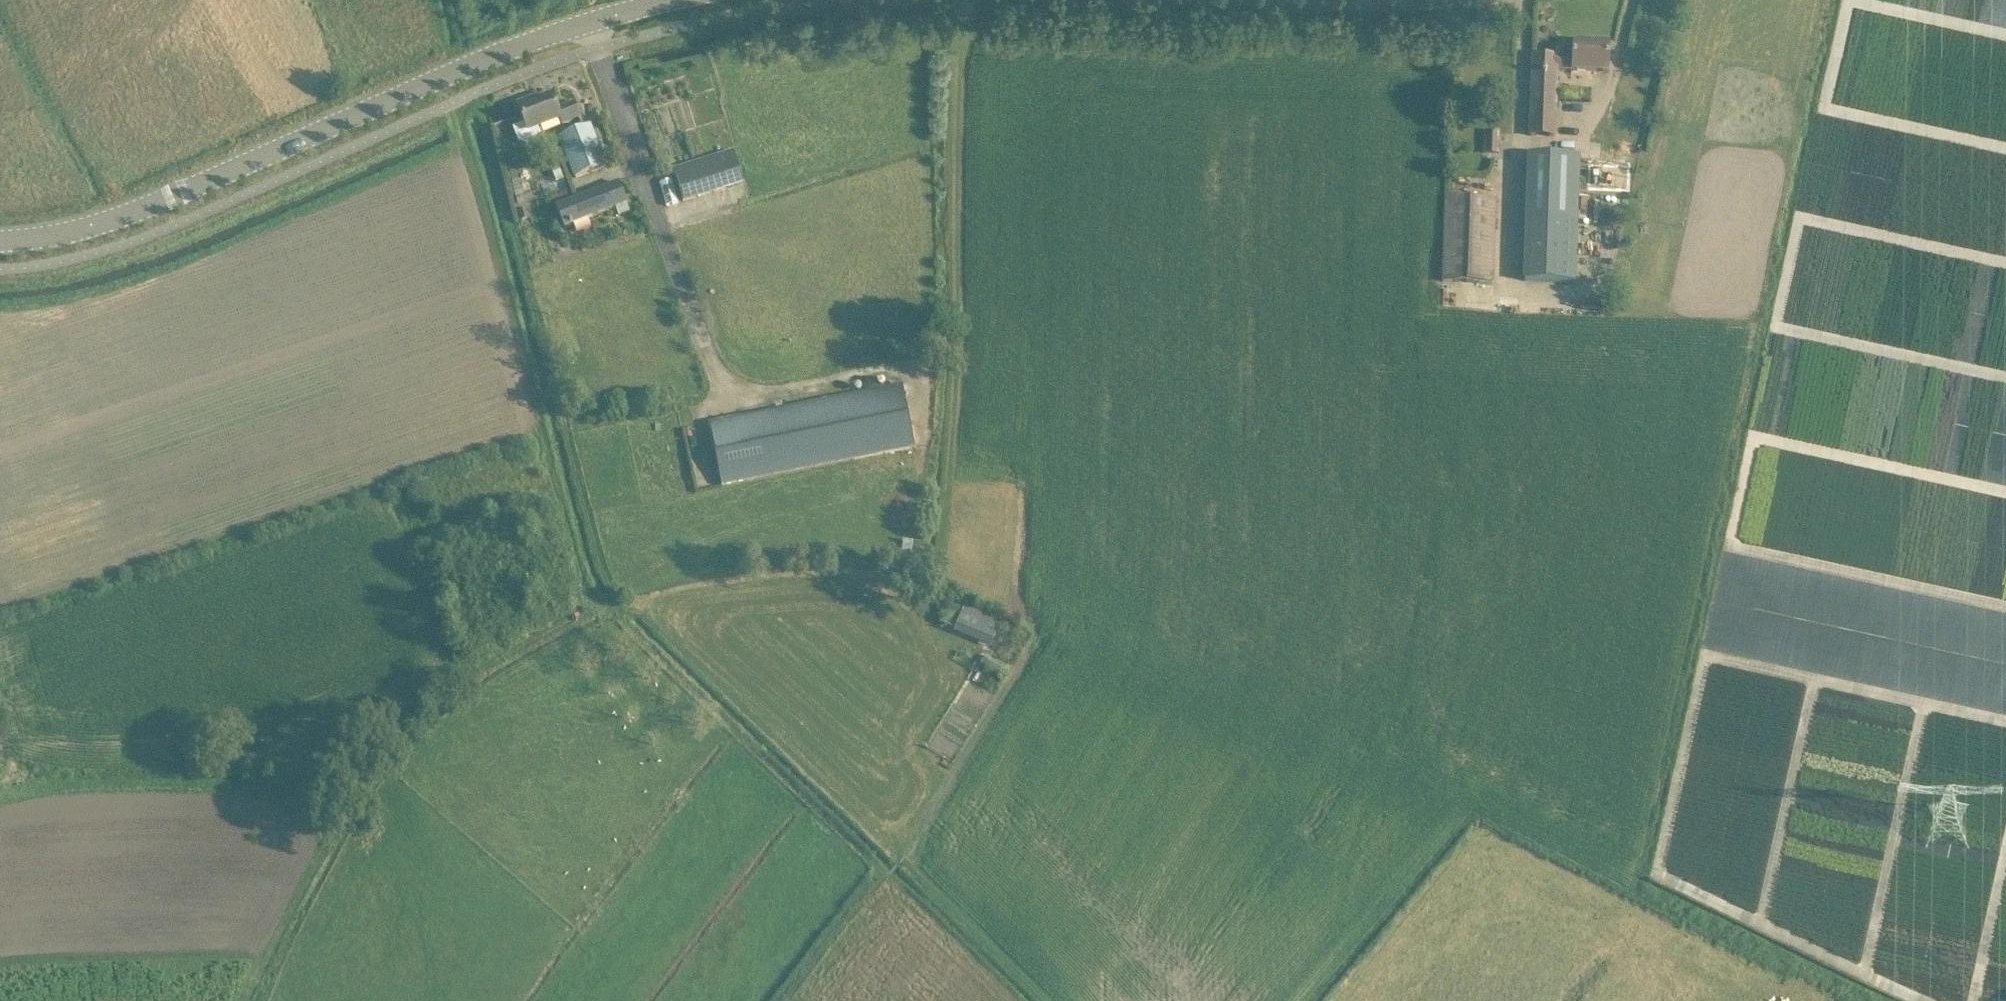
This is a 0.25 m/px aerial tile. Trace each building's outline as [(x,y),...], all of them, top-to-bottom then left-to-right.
[(1534,56),(1530,136),(1554,137),(1557,69),(1573,70),(1608,72),(1610,44),(1574,43),(1574,49),(1557,48),(1557,57),(1534,56)] [(558,110),(553,95),(532,103),(531,100),(518,105),(525,123),(513,127),(518,141),(527,145),(542,140),(538,128),(561,119),(563,124),(580,117),(575,103),(558,110)] [(572,166),(602,155),(590,125),(560,136),(572,166)] [(684,201),(745,182),(735,151),(674,170),(684,201)] [(576,178),(606,166),(602,155),(572,166),(576,178)] [(1530,156),(1526,282),(1575,283),(1579,158),(1530,156)] [(557,206),(565,227),(627,203),(619,183),(557,206)] [(1492,283),(1495,201),(1445,199),(1441,281),(1492,283)] [(721,487),(916,448),(904,384),(708,423),(721,487)] [(994,642),(1002,622),(965,607),(957,627),(994,642)]
